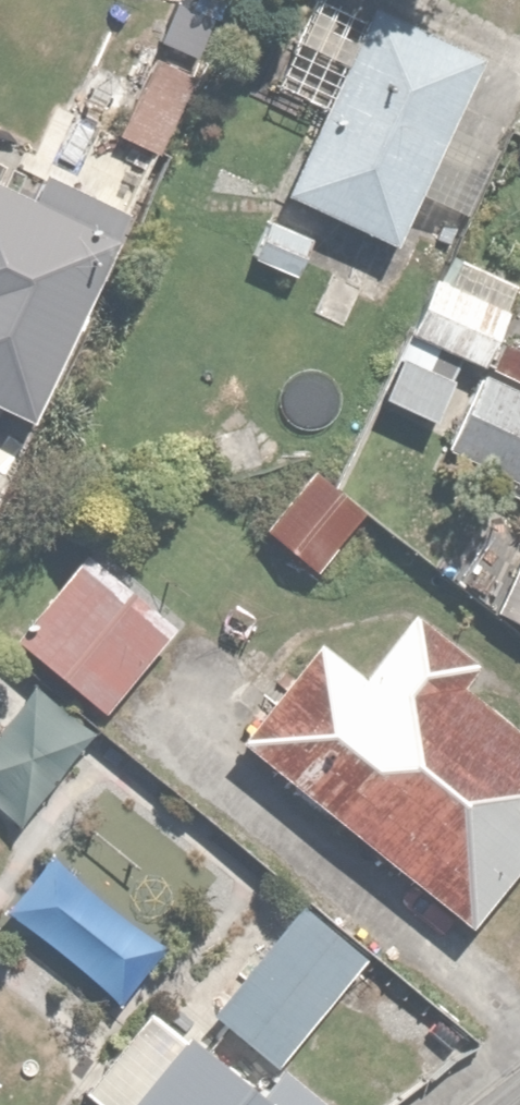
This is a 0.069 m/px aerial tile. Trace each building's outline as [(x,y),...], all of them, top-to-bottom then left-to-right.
[(342,0),(308,0),(266,81),(323,110),(287,182),(385,232),(476,54),(373,1),(367,13),(342,0)] [(195,76),(152,57),(120,130),(163,150),(195,76)] [(0,181),(0,395),(35,411),(133,205),(43,162),(27,195),(0,181)] [(510,305),(431,272),(378,393),(447,421),(475,355),(487,360),(510,305)] [(481,368),(448,443),(519,474),(519,385),(481,368)] [(215,423),(219,469),(273,465),(270,419),(215,423)] [(308,460),(262,519),(321,565),(367,506),(308,460)] [(73,544),(11,629),(113,704),(176,619),(73,544)] [(493,600),(519,613),(519,545),(493,600)] [(475,928),(519,875),(519,728),(477,692),(497,668),(424,607),(365,678),(321,642),(243,735),(475,928)] [(358,952),(300,903),(209,1011),(267,1060),(358,952)] [(164,1032),(104,1104),(253,1104),(164,1032)]
